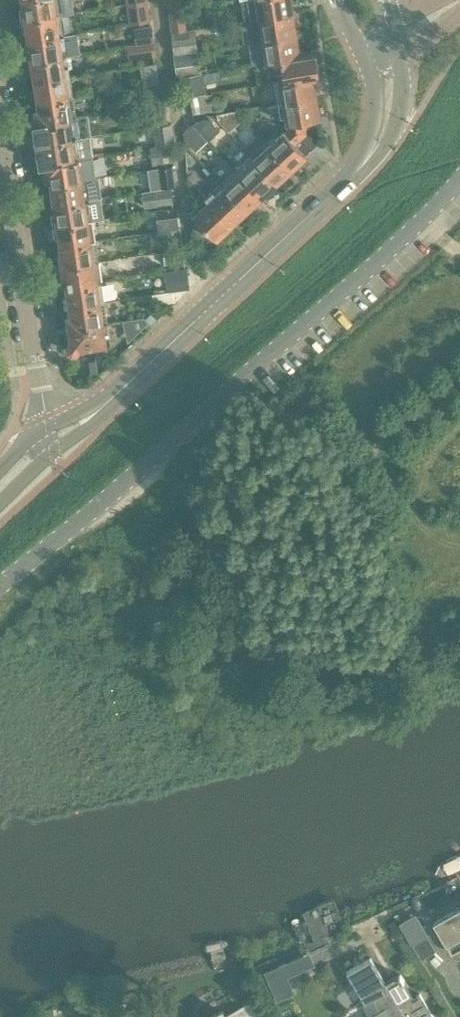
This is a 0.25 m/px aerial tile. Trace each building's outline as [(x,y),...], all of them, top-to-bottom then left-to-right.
[(20,9),(22,20),(60,14),(74,12),(72,0),(22,0),(23,6),(20,9)] [(183,9),(182,0),(168,0),(169,11),(183,9)] [(244,21),(256,19),(291,13),(290,3),(291,1),(291,0),(240,0),(244,21)] [(128,4),(131,25),(151,22),(148,1),(128,4)] [(169,11),(172,32),(186,31),(183,9),(169,11)] [(256,19),(244,21),(247,42),(259,40),(295,34),(291,13),(256,19)] [(60,14),(22,20),(23,31),(27,32),(28,40),(63,34),(60,14)] [(137,44),(154,41),(152,27),(134,29),(137,44)] [(186,31),(172,32),(175,54),(198,51),(195,29),(186,31)] [(29,47),(26,50),(28,61),(67,55),(81,53),(77,32),(63,34),(28,40),(29,47)] [(259,40),(249,42),(253,64),(263,62),(278,60),(278,59),(298,56),(298,55),(295,34),(259,40)] [(155,55),(153,42),(130,46),(132,59),(155,55)] [(175,55),(178,77),(179,77),(201,73),(198,52),(175,55)] [(298,56),(278,59),(278,60),(281,81),(312,76),(312,77),(319,75),(316,52),(298,55),(298,56)] [(67,55),(28,61),(29,72),(33,74),(34,81),(70,76),(67,55)] [(157,64),(141,66),(144,82),(159,79),(157,64)] [(201,73),(179,77),(183,98),(207,94),(203,73),(201,73)] [(70,76),(34,81),(38,102),(73,96),(70,76)] [(281,81),(276,81),(280,103),(315,97),(312,77),(312,76),(281,81)] [(161,83),(142,86),(145,106),(164,103),(161,83)] [(191,97),(193,114),(216,111),(213,94),(191,97)] [(39,109),(35,109),(37,122),(72,118),(76,117),(75,106),(84,105),(83,95),(73,96),(38,102),(39,109)] [(315,97),(280,103),(282,117),(288,116),(290,128),(304,133),(302,121),(319,118),(315,97)] [(168,124),(165,103),(164,103),(145,106),(147,127),(168,124)] [(245,117),(238,108),(217,112),(218,117),(229,130),(245,117)] [(37,122),(33,123),(37,144),(75,138),(90,136),(87,116),(76,117),(72,118),(37,122)] [(197,121),(194,124),(209,140),(220,130),(210,119),(197,121)] [(194,124),(184,133),(185,139),(197,152),(209,140),(194,124)] [(277,133),(267,142),(291,169),(319,143),(318,139),(304,133),(290,128),(280,137),(277,133)] [(260,135),(244,149),(252,156),(276,183),(278,181),(281,181),(285,177),(285,174),(291,169),(267,142),(260,135)] [(75,138),(37,144),(40,164),(43,164),(82,158),(93,156),(90,136),(75,138)] [(174,161),(172,144),(150,148),(153,164),(174,161)] [(82,158),(43,164),(46,178),(49,177),(50,184),(86,179),(96,177),(93,156),(82,158)] [(252,156),(237,170),(261,196),(267,191),(270,191),(274,187),(274,184),(276,183),(252,156)] [(173,164),(147,167),(150,188),(176,184),(173,164)] [(195,169),(188,169),(188,174),(199,187),(206,182),(195,169)] [(237,170),(222,184),(246,210),(248,209),(251,209),(255,205),(255,202),(261,196),(237,170)] [(86,179),(50,184),(54,205),(89,199),(101,197),(98,177),(96,177),(86,179)] [(222,184),(207,198),(231,224),(237,219),(240,219),(244,215),(244,212),(246,210),(222,184)] [(170,187),(142,190),(144,206),(172,202),(170,187)] [(55,212),(52,215),(53,226),(92,220),(104,218),(101,197),(89,199),(54,205),(55,212)] [(207,198),(192,212),(198,219),(196,222),(195,229),(202,237),(209,237),(212,234),(216,238),(231,224),(207,198)] [(177,214),(157,217),(158,229),(179,226),(177,214)] [(92,220),(53,226),(55,237),(59,238),(60,246),(95,241),(92,220)] [(172,229),(150,230),(151,249),(173,247),(172,229)] [(61,253),(58,256),(60,267),(98,261),(95,241),(60,246),(61,253)] [(184,251),(164,253),(166,265),(185,263),(184,251)] [(98,261),(60,267),(61,278),(65,279),(66,287),(102,282),(114,280),(111,259),(98,261)] [(187,266),(165,270),(168,291),(190,287),(187,266)] [(102,282),(66,287),(70,308),(105,302),(102,282)] [(71,315),(67,315),(69,329),(108,322),(105,302),(70,308),(71,315)] [(144,317),(123,320),(128,340),(148,322),(144,317)] [(71,342),(68,345),(68,350),(72,353),(77,353),(80,349),(80,348),(111,344),(108,322),(69,329),(71,342)] [(96,358),(89,360),(91,371),(85,376),(91,382),(99,375),(96,358)] [(459,948),(459,906),(434,921),(452,953),(459,948)] [(416,914),(400,923),(421,958),(437,949),(416,914)] [(309,951),(265,971),(278,1000),(296,992),(288,975),(315,964),(309,951)] [(373,998),(380,1011),(370,1016),(434,1016),(420,993),(416,996),(401,975),(386,984),(371,958),(348,971),(365,1003),(373,998)] [(250,1002),(226,1015),(223,1009),(209,1016),(258,1016),(250,1002)]
